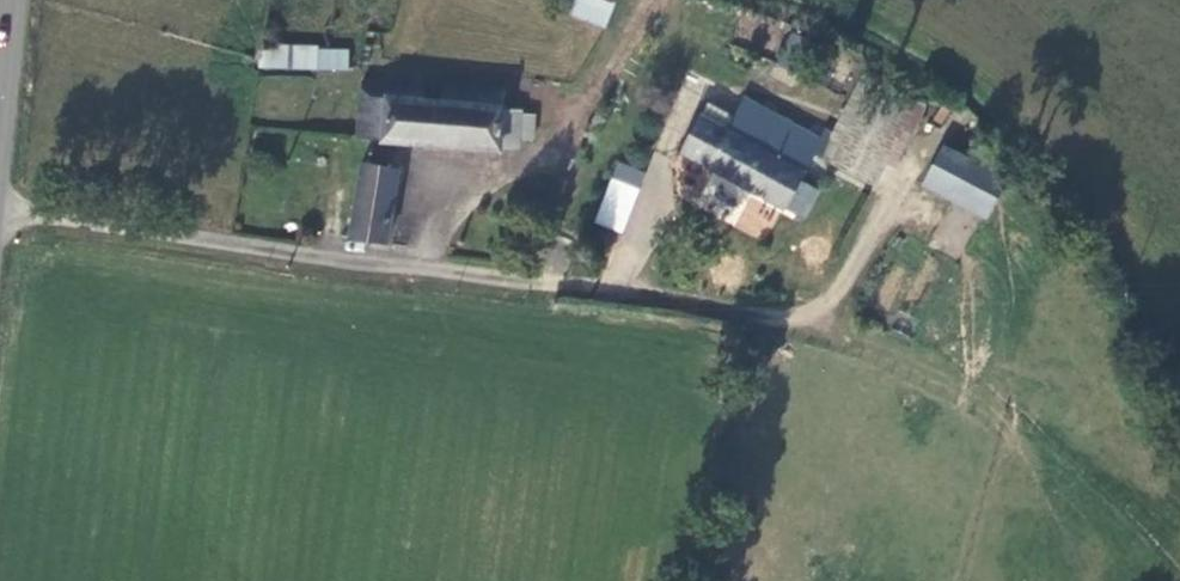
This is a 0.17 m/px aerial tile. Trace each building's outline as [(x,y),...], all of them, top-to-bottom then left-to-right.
[(607,27),(618,0),(577,0),(572,13),(607,27)] [(347,67),(348,48),(318,46),(318,42),(258,39),(257,66),(316,68),(316,66),(347,67)] [(699,108),(675,152),(781,209),(784,206),(803,216),(818,189),(799,179),(812,155),(821,155),(874,183),(884,163),(892,168),(927,102),(886,81),(893,68),(859,50),(846,73),(855,78),(830,124),(824,121),(817,133),(742,93),(731,112),(707,99),(702,109),(699,108)] [(359,76),(354,134),(377,137),(377,140),(499,149),(500,139),(503,104),(505,83),(441,79),(440,94),(423,93),(423,80),(359,76)] [(500,139),(519,141),(520,134),(522,111),(523,106),(503,104),(500,139)] [(535,112),(522,111),(520,134),(533,136),(535,112)] [(966,160),(943,147),(935,161),(959,174),(966,160)] [(346,236),(387,242),(398,166),(358,160),(346,236)] [(593,222),(622,234),(646,172),(617,161),(593,222)] [(959,174),(935,161),(923,184),(947,197),(959,174)]
